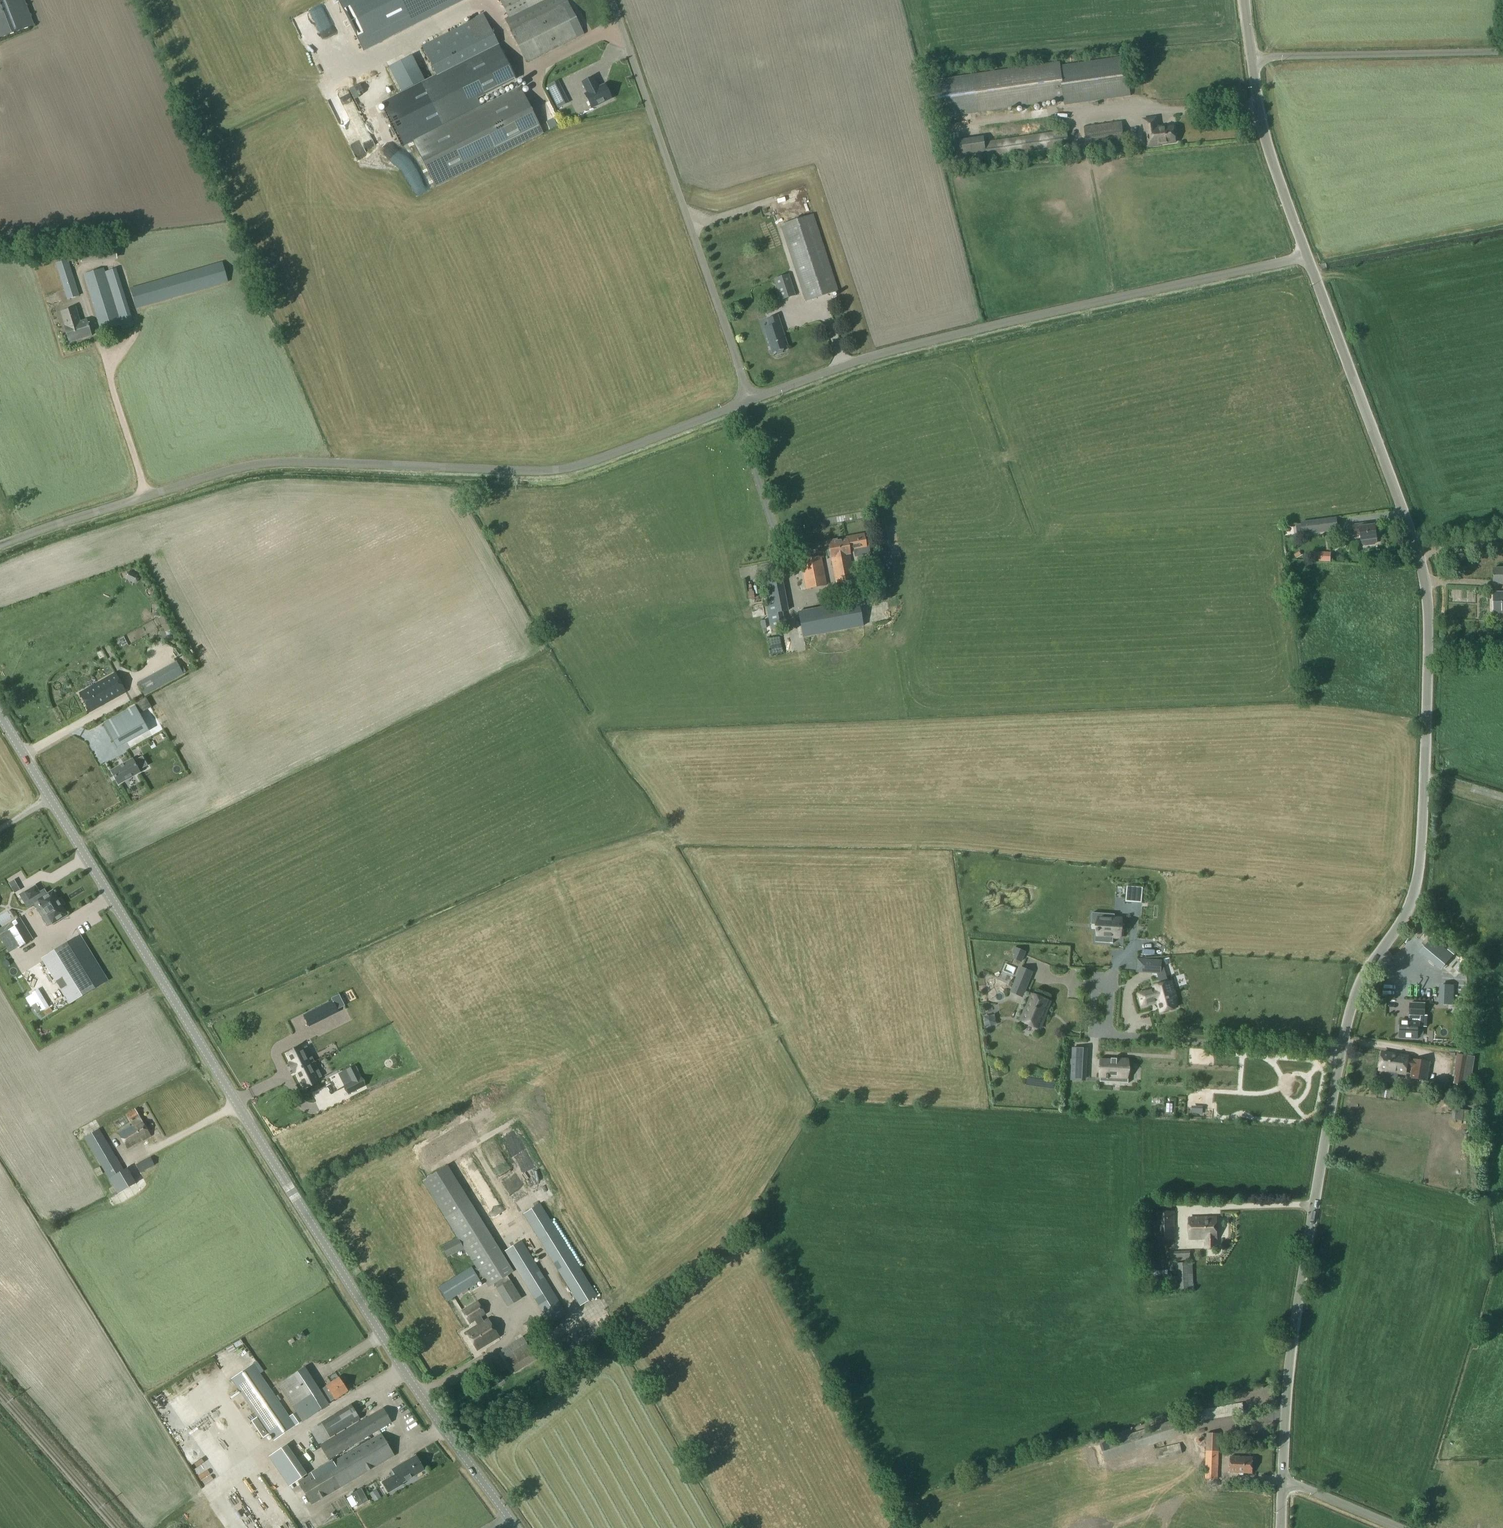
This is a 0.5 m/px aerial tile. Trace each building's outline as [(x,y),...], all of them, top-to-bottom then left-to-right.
[(33,27),(23,0),(0,0),(0,39),(33,27)] [(349,23),(363,51),(402,31),(464,0),(337,0),(349,23)] [(509,19),(505,20),(527,64),(585,35),(569,2),(567,0),(500,0),(509,19)] [(498,44),(483,14),(468,21),(469,23),(422,47),(436,75),(498,44)] [(513,73),(498,44),(436,75),(384,102),(405,145),(413,141),(481,107),(474,93),(513,73)] [(392,45),(385,48),(389,59),(396,56),(392,45)] [(424,81),(411,56),(389,67),(389,68),(399,88),(401,92),(424,81)] [(1059,63),(934,81),(940,119),(1065,101),(1066,106),(1131,96),(1126,58),(1060,67),(1059,63)] [(591,108),(611,99),(604,85),(598,88),(592,78),(582,83),(587,94),(585,95),(591,108)] [(543,133),(520,87),(481,107),(413,141),(436,187),(543,133)] [(549,94),(553,103),(565,97),(560,88),(549,94)] [(1157,119),(1143,121),(1147,149),(1161,147),(1161,146),(1176,144),(1174,127),(1159,129),(1157,119)] [(1122,124),(1085,129),(1088,150),(1125,144),(1122,124)] [(1067,131),(984,143),(986,159),(1070,148),(1067,131)] [(983,138),(954,142),(958,163),(986,159),(984,143),(983,138)] [(815,215),(782,225),(806,301),(839,291),(815,215)] [(68,260),(56,265),(67,301),(80,297),(68,260)] [(223,263),(131,289),(136,309),(229,283),(223,263)] [(104,269),(84,275),(101,332),(121,326),(117,313),(104,269)] [(776,291),(784,288),(787,298),(795,296),(788,276),(773,281),(776,291)] [(76,309),(61,313),(66,327),(65,327),(70,344),(92,337),(87,320),(80,322),(76,309)] [(121,326),(122,330),(132,327),(127,310),(117,313),(121,326)] [(769,327),(764,328),(772,353),(787,348),(782,334),(784,334),(778,316),(767,320),(769,327)] [(1336,517),(1301,522),(1303,533),(1329,530),(1328,518),(1335,517),(1335,518),(1336,517)] [(1363,524),(1348,526),(1350,536),(1361,534),(1362,541),(1368,540),(1369,543),(1371,545),(1375,544),(1377,542),(1376,539),(1378,539),(1377,534),(1379,534),(1380,532),(1379,527),(1378,526),(1376,526),(1376,525),(1363,527),(1363,524)] [(847,541),(828,544),(831,558),(832,558),(836,583),(854,580),(849,555),(850,555),(849,551),(866,548),(864,535),(846,538),(847,541)] [(878,550),(867,552),(875,601),(886,599),(878,550)] [(1313,554),(1313,562),(1322,562),(1323,555),(1313,554)] [(821,557),(802,561),(807,589),(827,586),(821,557)] [(1494,568),(1494,585),(1502,585),(1502,568),(1494,568)] [(782,576),(761,579),(768,615),(788,611),(782,576)] [(1494,614),(1502,614),(1502,592),(1494,592),(1494,614)] [(859,601),(798,612),(802,639),(864,627),(859,601)] [(780,616),(770,618),(771,630),(782,627),(780,616)] [(115,674),(79,694),(90,714),(126,694),(115,674)] [(155,688),(149,676),(137,683),(144,694),(155,688)] [(160,711),(172,705),(164,686),(152,691),(160,711)] [(145,724),(135,706),(103,724),(113,742),(145,724)] [(139,770),(147,766),(142,757),(134,761),(133,759),(111,771),(118,784),(140,772),(139,770)] [(17,887),(11,890),(14,896),(20,892),(17,887)] [(28,909),(35,905),(47,925),(51,923),(52,924),(67,916),(52,892),(46,896),(44,891),(39,894),(35,887),(20,896),(28,909)] [(15,927),(8,931),(18,948),(34,939),(21,918),(12,923),(15,927)] [(1124,940),(1125,929),(1122,929),(1123,924),(1114,923),(1114,925),(1100,924),(1099,940),(1113,941),(1113,942),(1121,943),(1122,940),(1124,940)] [(81,938),(43,961),(69,1004),(107,981),(81,938)] [(1431,939),(1420,952),(1441,969),(1452,956),(1431,939)] [(1164,974),(1165,960),(1139,959),(1139,972),(1164,974)] [(1032,973),(1021,968),(1011,992),(1022,997),(1032,973)] [(1179,999),(1176,990),(1174,990),(1172,982),(1170,983),(1168,976),(1161,978),(1163,985),(1156,987),(1157,989),(1140,994),(1144,1006),(1160,1002),(1163,1012),(1179,1008),(1177,999),(1179,999)] [(1450,1004),(1450,985),(1438,985),(1438,1004),(1450,1004)] [(1049,1001),(1031,993),(1020,1020),(1038,1028),(1049,1001)] [(1398,1026),(1398,1031),(1400,1032),(1400,1038),(1417,1039),(1418,1016),(1424,1016),(1425,1004),(1410,1003),(1409,1021),(1400,1020),(1400,1025),(1398,1026)] [(310,1022),(299,1027),(306,1042),(317,1037),(310,1022)] [(302,1051),(289,1057),(292,1065),(291,1066),(296,1075),(297,1074),(310,1068),(310,1067),(315,1064),(312,1059),(307,1061),(302,1051)] [(1383,1053),(1380,1070),(1389,1072),(1388,1078),(1396,1079),(1397,1073),(1406,1074),(1407,1067),(1412,1068),(1411,1078),(1427,1081),(1430,1062),(1413,1060),(1407,1059),(1408,1057),(1399,1056),(1398,1057),(1391,1056),(1391,1055),(1383,1053)] [(1458,1054),(1455,1074),(1472,1076),(1475,1057),(1458,1054)] [(1083,1060),(1072,1059),(1071,1073),(1083,1073),(1083,1060)] [(1101,1060),(1100,1077),(1107,1077),(1107,1082),(1127,1083),(1127,1084),(1128,1084),(1129,1068),(1127,1068),(1127,1061),(1117,1060),(1117,1059),(1116,1059),(1116,1060),(1112,1060),(1112,1059),(1111,1059),(1111,1060),(1101,1060)] [(310,1068),(297,1074),(305,1090),(318,1083),(318,1082),(323,1080),(320,1074),(315,1077),(310,1068)] [(343,1079),(328,1086),(333,1097),(348,1089),(343,1079)] [(1455,1109),(1453,1120),(1464,1122),(1466,1111),(1455,1109)] [(132,1124),(118,1133),(127,1149),(142,1140),(143,1141),(151,1137),(135,1110),(126,1115),(130,1122),(131,1122),(132,1124)] [(99,1129),(84,1138),(100,1167),(104,1173),(112,1186),(116,1193),(117,1195),(136,1183),(127,1168),(124,1170),(99,1129)] [(498,1148),(484,1154),(494,1179),(508,1173),(498,1148)] [(150,1157),(135,1165),(140,1174),(155,1166),(150,1157)] [(488,1224),(499,1218),(468,1157),(456,1163),(488,1224)] [(448,1166),(423,1181),(458,1239),(442,1246),(447,1256),(464,1248),(487,1287),(512,1271),(448,1166)] [(100,1167),(94,1170),(99,1177),(104,1173),(100,1167)] [(541,1204),(523,1215),(580,1307),(597,1296),(541,1204)] [(1174,1211),(1155,1212),(1156,1240),(1175,1240),(1174,1211)] [(1216,1217),(1189,1218),(1190,1240),(1205,1240),(1205,1249),(1217,1248),(1216,1217)] [(522,1241),(504,1251),(549,1324),(567,1314),(522,1241)] [(1190,1251),(1170,1252),(1170,1262),(1191,1262),(1190,1251)] [(1193,1263),(1170,1264),(1171,1267),(1173,1267),(1174,1292),(1194,1291),(1193,1263)] [(472,1267),(438,1287),(447,1302),(481,1281),(472,1267)] [(1169,1271),(1147,1273),(1148,1286),(1170,1284),(1169,1271)] [(511,1280),(496,1289),(508,1308),(522,1299),(511,1280)] [(477,1302),(462,1311),(469,1323),(474,1320),(477,1325),(466,1332),(477,1350),(498,1337),(487,1319),(483,1322),(480,1317),(484,1314),(477,1302)] [(533,1319),(523,1325),(529,1334),(538,1328),(533,1319)] [(523,1337),(501,1350),(515,1374),(537,1360),(533,1354),(523,1337)] [(487,1367),(493,1378),(500,1374),(494,1363),(487,1367)] [(253,1364),(230,1380),(273,1441),(301,1421),(302,1422),(327,1406),(303,1369),(278,1385),(296,1412),(289,1417),(253,1364)] [(339,1378),(326,1386),(335,1400),(348,1392),(339,1378)] [(1191,1413),(1191,1419),(1201,1417),(1202,1421),(1244,1414),(1243,1403),(1200,1410),(1200,1412),(1191,1413)] [(350,1404),(310,1430),(319,1444),(359,1419),(350,1404)] [(383,1409),(320,1446),(328,1460),(391,1423),(383,1409)] [(1179,1418),(1100,1444),(1105,1461),(1153,1445),(1154,1450),(1165,1447),(1163,1442),(1184,1435),(1179,1418)] [(381,1433),(298,1482),(311,1505),(394,1456),(381,1433)] [(1207,1433),(1205,1479),(1218,1479),(1220,1434),(1207,1433)] [(286,1444),(268,1457),(289,1487),(307,1474),(286,1444)] [(1165,1447),(1154,1450),(1157,1460),(1182,1454),(1180,1444),(1167,1447),(1165,1447)] [(395,1474),(383,1482),(389,1492),(403,1484),(402,1483),(424,1470),(416,1456),(392,1469),(395,1474)] [(1230,1457),(1230,1473),(1252,1474),(1253,1457),(1230,1457)] [(375,1501),(381,1497),(377,1491),(371,1494),(375,1501)] [(262,1511),(261,1512),(255,1501),(245,1507),(257,1527),(271,1527),(262,1511)]
